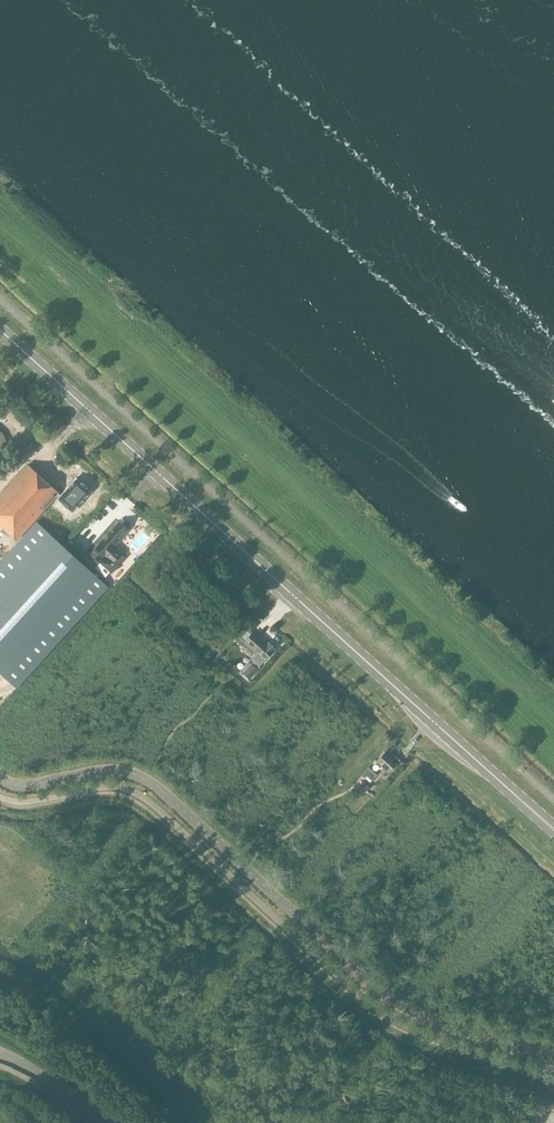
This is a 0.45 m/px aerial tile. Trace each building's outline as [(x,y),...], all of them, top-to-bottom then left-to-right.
[(58,495),(26,466),(0,494),(0,528),(16,542),(56,497),(58,495)] [(58,495),(56,497),(72,512),(90,492),(91,491),(90,491),(86,487),(86,486),(82,482),(81,483),(77,479),(77,478),(76,478),(75,479),(68,487),(67,487),(67,488),(66,489),(65,490),(61,495),(60,493),(58,495)] [(94,549),(87,556),(97,564),(99,562),(111,573),(125,558),(121,554),(113,547),(129,529),(120,520),(103,539),(100,536),(96,539),(100,542),(94,549)] [(16,686),(108,586),(37,521),(18,542),(0,562),(0,672),(16,686)] [(250,628),(238,641),(243,647),(247,643),(259,653),(253,660),(259,665),(275,647),(270,643),(268,645),(255,633),(250,628)] [(252,664),(244,672),(251,678),(258,670),(252,664)] [(385,775),(398,761),(385,749),(375,759),(387,769),(383,773),(385,775)] [(368,766),(363,772),(372,780),(377,773),(368,766)] [(363,779),(358,785),(365,792),(370,786),(363,779)]
